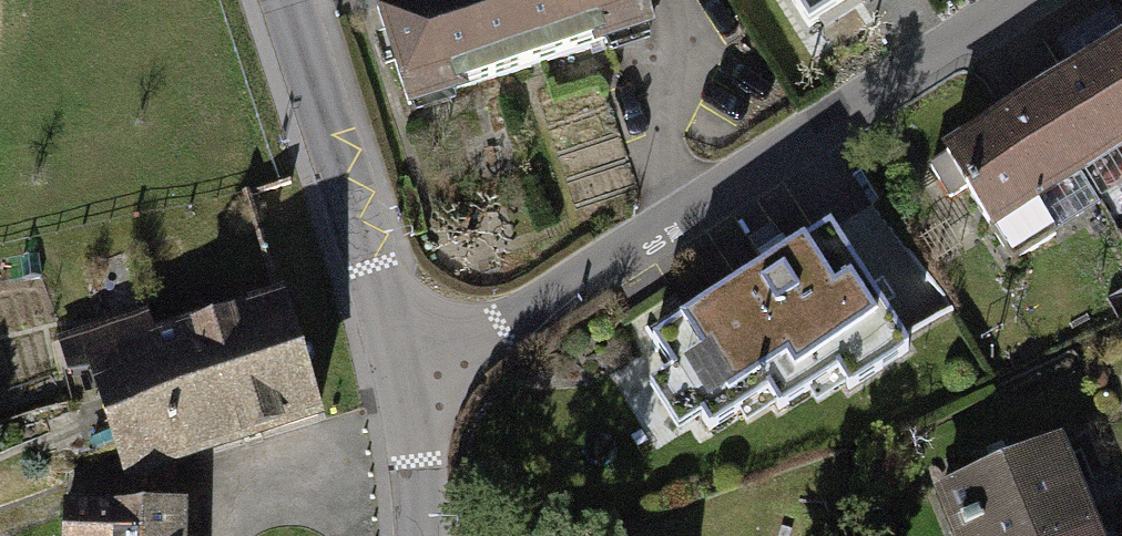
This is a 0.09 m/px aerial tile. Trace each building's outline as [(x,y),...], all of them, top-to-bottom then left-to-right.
[(384,5),(413,99),(678,19),(672,0),(402,0),(384,5)] [(812,45),(884,0),(784,0),(812,45)] [(962,153),(1011,237),(1121,172),(1121,60),(962,153)] [(861,228),(665,343),(725,444),(921,329),(861,228)] [(283,304),(152,345),(141,308),(112,317),(114,325),(59,342),(68,372),(94,364),(128,472),(137,469),(173,458),(317,414),(283,304)] [(954,499),(969,535),(1111,535),(1095,495),(1077,451),(954,499)] [(199,489),(173,489),(173,458),(137,469),(135,510),(177,511),(177,535),(198,535),(199,489)] [(177,511),(135,510),(66,508),(65,535),(177,535),(177,511)]
